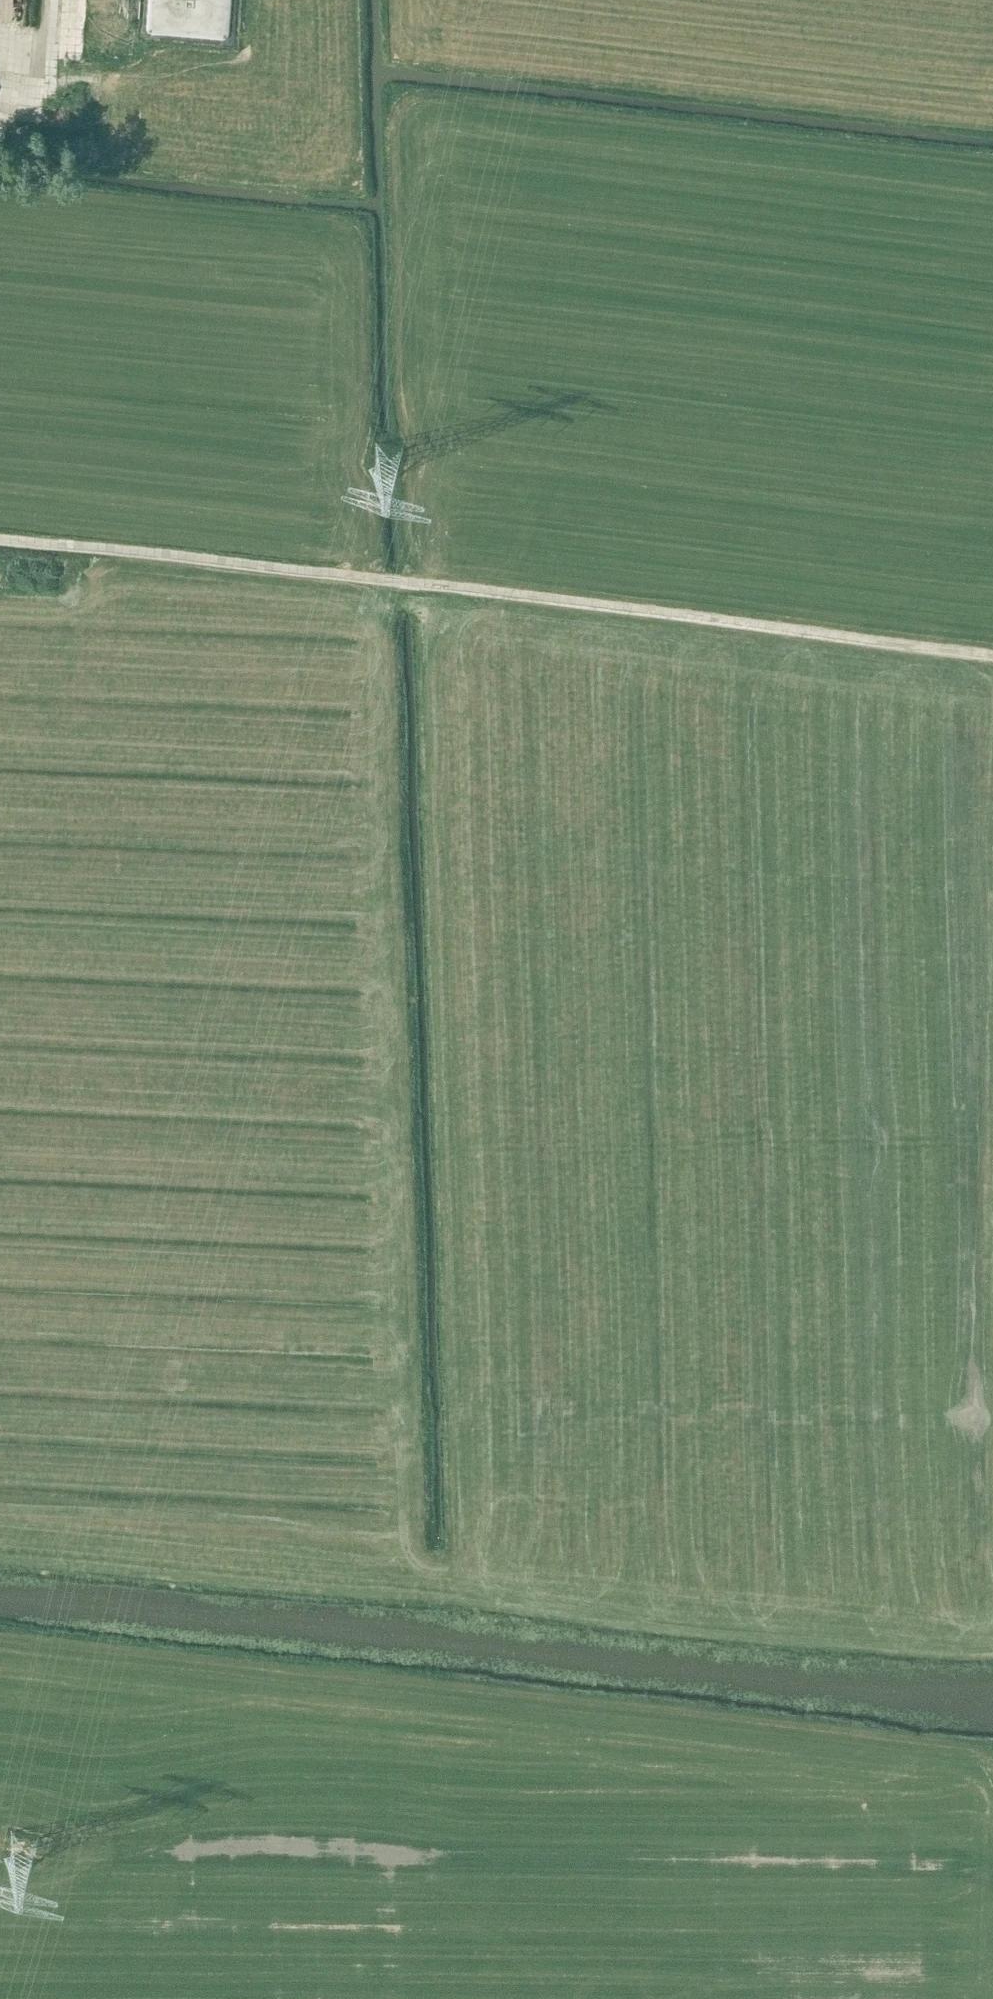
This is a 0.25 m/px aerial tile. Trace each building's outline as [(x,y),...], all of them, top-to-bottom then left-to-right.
[(144,27),(217,31),(219,0),(145,0),(144,27)]
